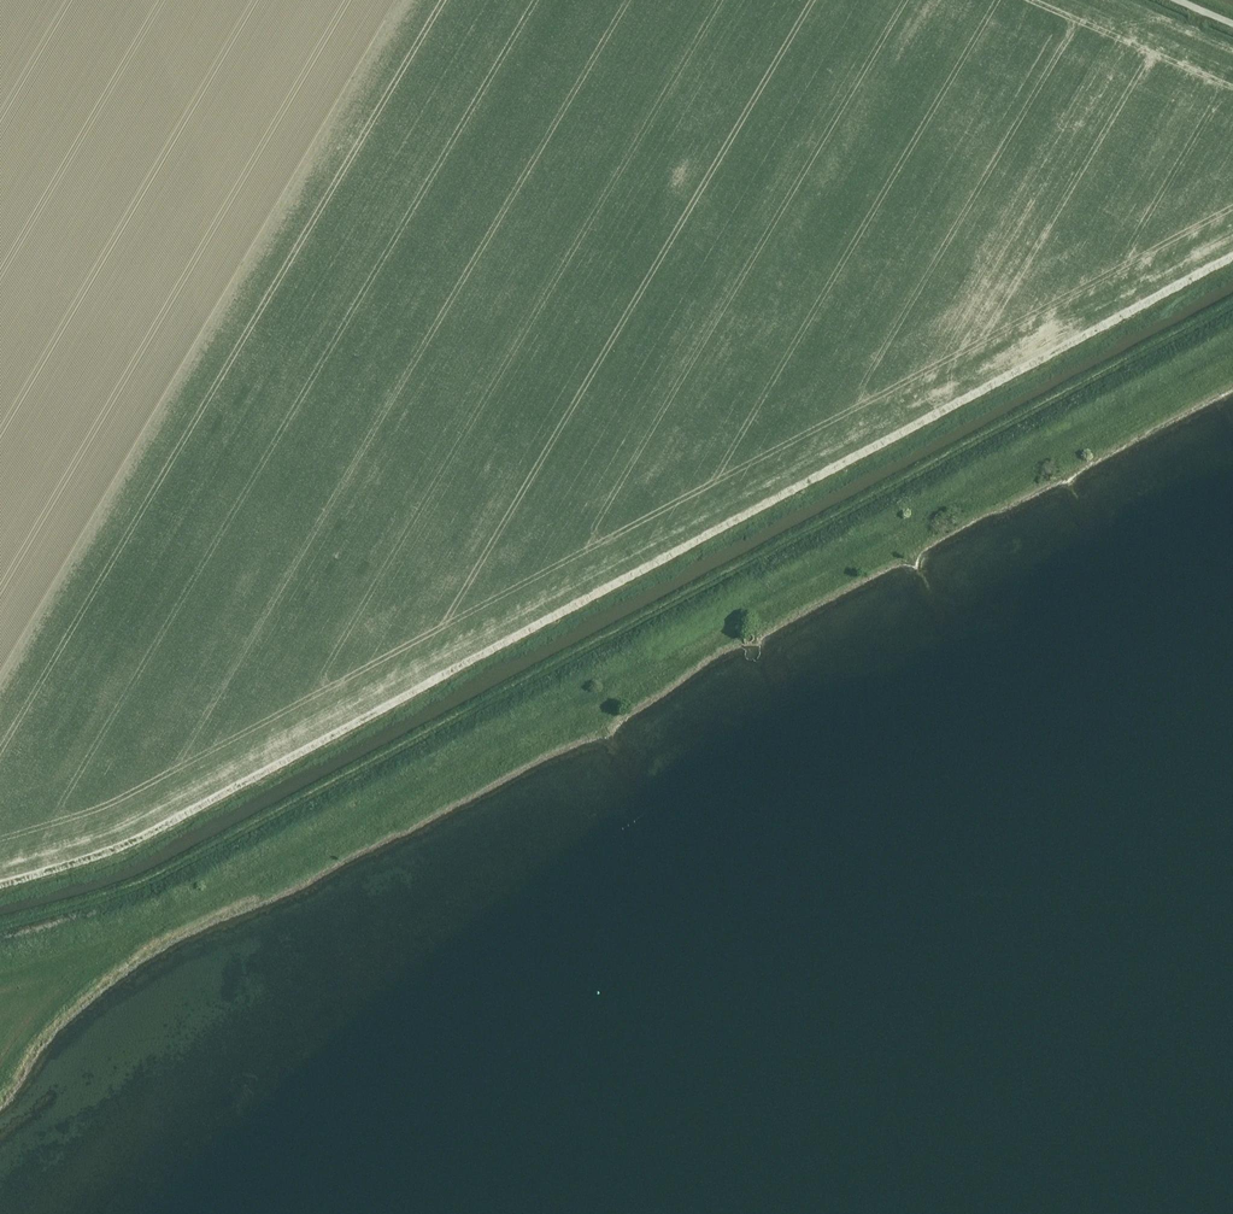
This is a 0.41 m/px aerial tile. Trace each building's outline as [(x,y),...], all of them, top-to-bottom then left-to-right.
[(493,533),(487,545),(493,548),(500,537),(493,533)]
